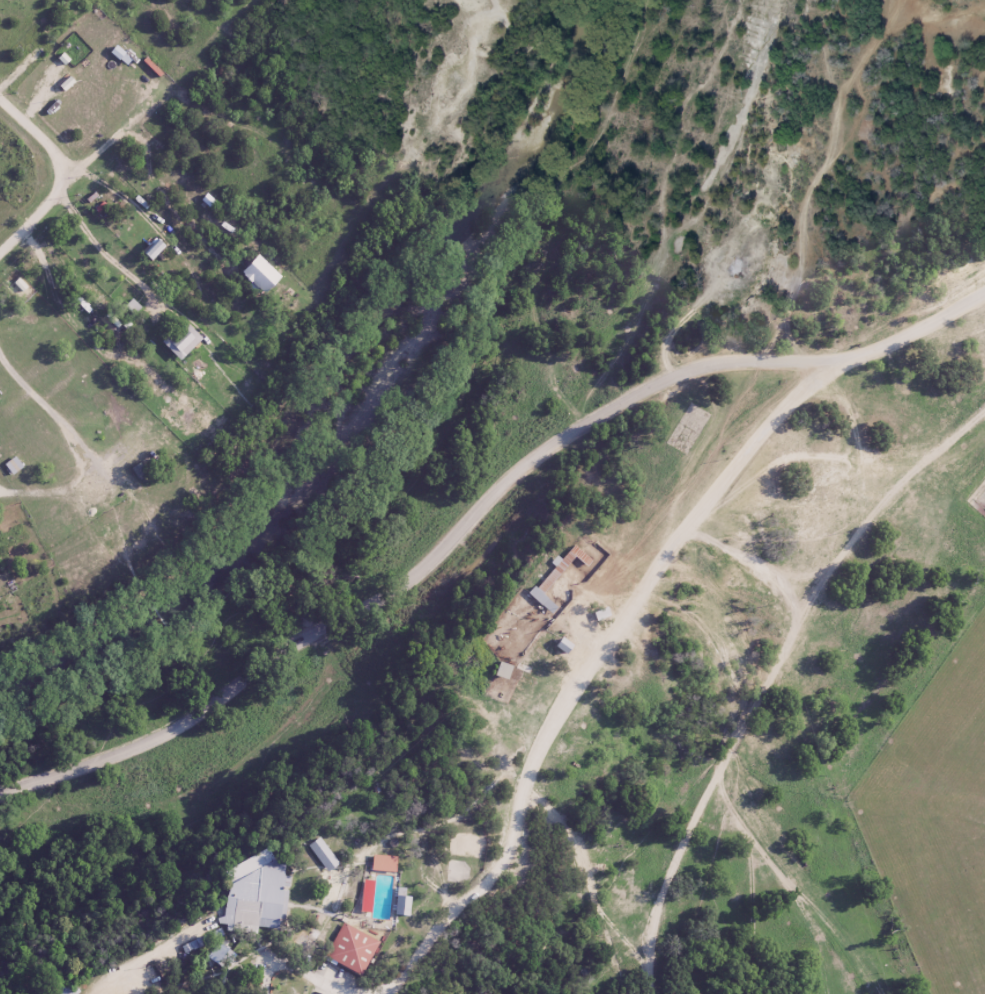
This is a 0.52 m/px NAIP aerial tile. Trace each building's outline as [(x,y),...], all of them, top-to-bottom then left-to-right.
[(139,309),(132,301),(127,306),(134,314),(139,309)] [(158,343),(177,362),(199,340),(180,321),(158,343)] [(974,483),(974,518),(984,518),(984,483),(974,483)] [(571,557),(585,568),(590,561),(571,547),(560,562),(556,558),(527,596),(542,607),(545,603),(540,598),(571,557)] [(564,654),(576,640),(564,631),(553,645),(564,654)] [(538,678),(518,670),(503,706),(523,714),(538,678)] [(477,721),(471,718),(464,732),(470,735),(477,721)] [(456,827),(451,861),(489,867),(494,833),(456,827)] [(327,845),(315,854),(337,883),(349,873),(327,845)] [(393,871),(393,855),(370,856),(370,872),(393,871)] [(381,863),(379,877),(403,880),(405,866),(381,863)] [(283,869),(236,894),(231,925),(289,934),(299,871),(283,869)] [(405,915),(405,895),(393,895),(393,915),(405,915)] [(406,897),(402,928),(416,930),(419,909),(414,909),(416,898),(406,897)] [(351,929),(332,961),(369,983),(388,951),(351,929)] [(66,981),(53,993),(78,993),(66,981)]
